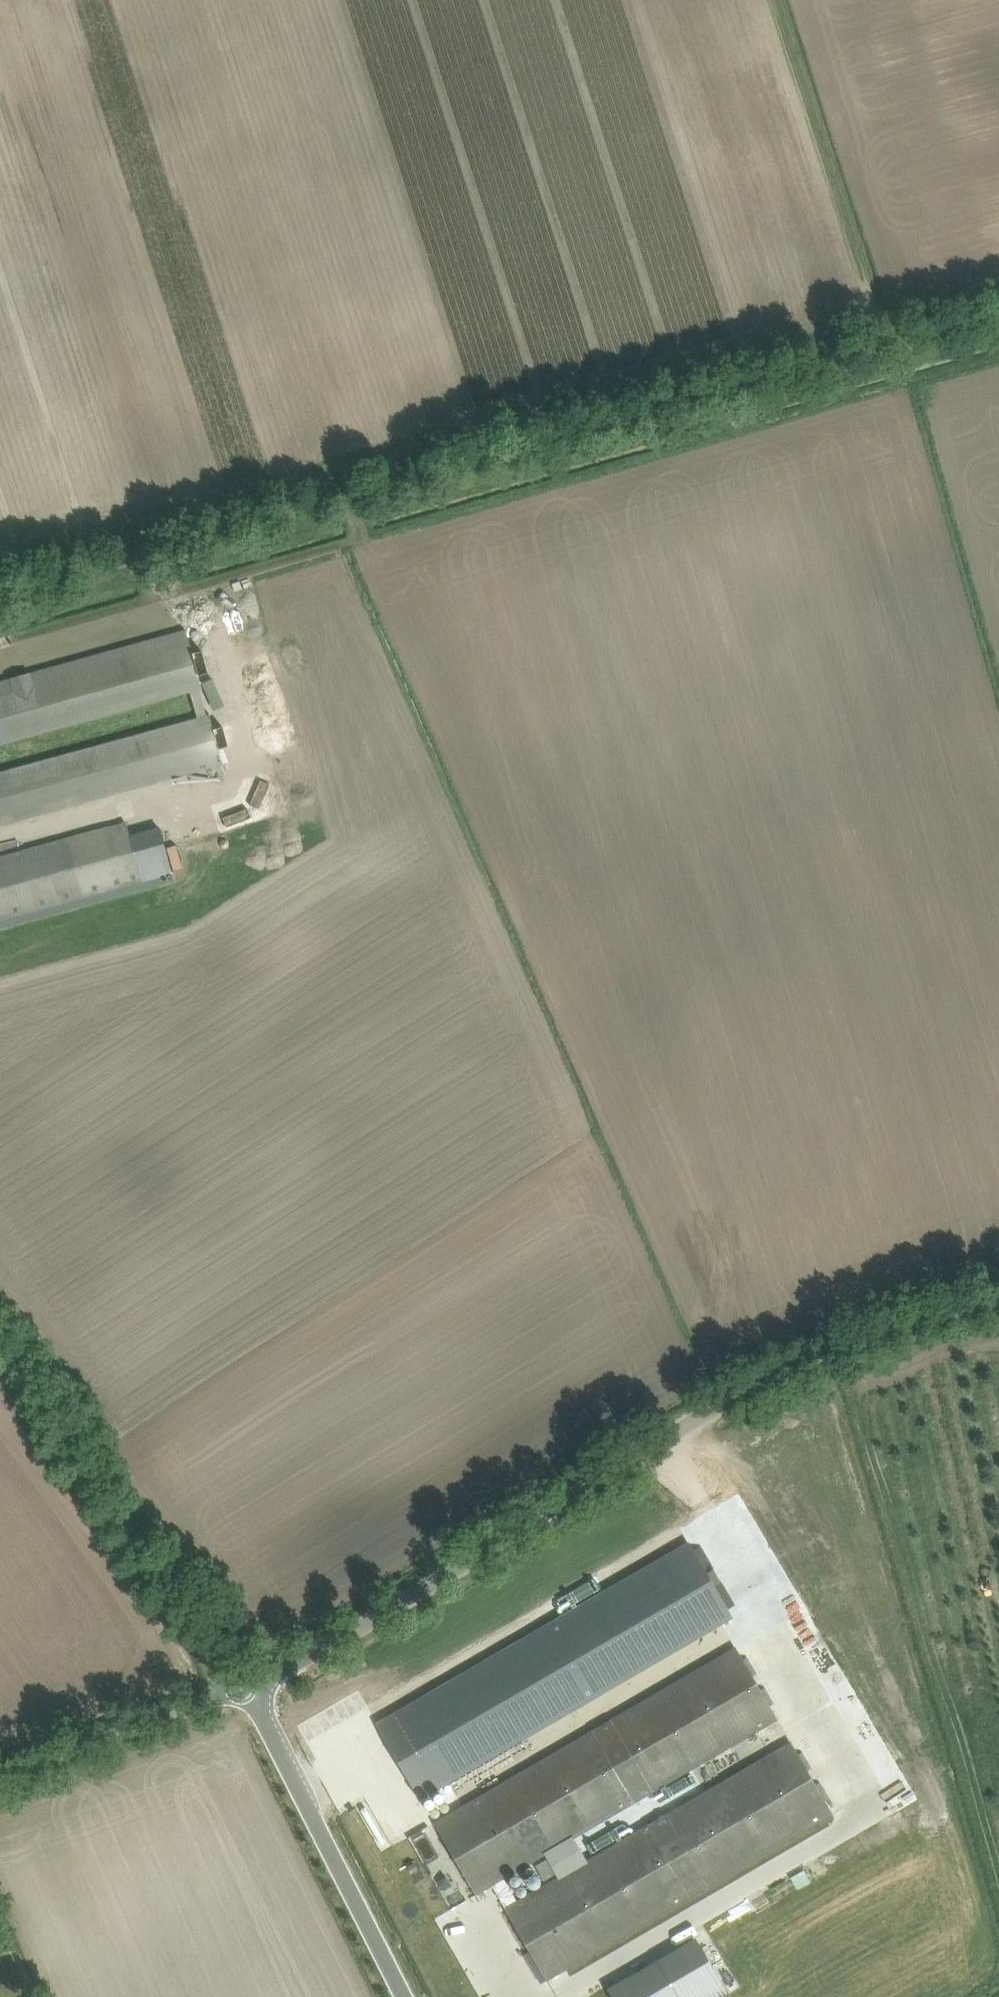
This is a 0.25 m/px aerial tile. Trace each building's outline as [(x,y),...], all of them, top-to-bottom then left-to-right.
[(8,741),(203,690),(187,630),(0,683),(0,743),(8,741)] [(29,815),(222,762),(210,714),(16,768),(0,772),(0,823),(29,815)] [(266,801),(265,775),(255,776),(256,801),(266,801)] [(74,898),(142,880),(126,821),(58,841),(0,857),(0,918),(74,898)] [(689,1543),(378,1724),(420,1796),(731,1615),(689,1543)] [(735,1646),(434,1821),(477,1894),(492,1885),(547,1979),(565,1969),(566,1968),(833,1813),(824,1800),(815,1784),(807,1770),(797,1753),(791,1741),(764,1756),(740,1769),(630,1834),(557,1876),(516,1899),(504,1878),(545,1854),(778,1719),(745,1663),(735,1646)] [(547,1858),(535,1864),(544,1879),(555,1873),(547,1858)] [(730,1993),(696,1936),(607,1989),(612,1996),(723,1996),(730,1993)]
